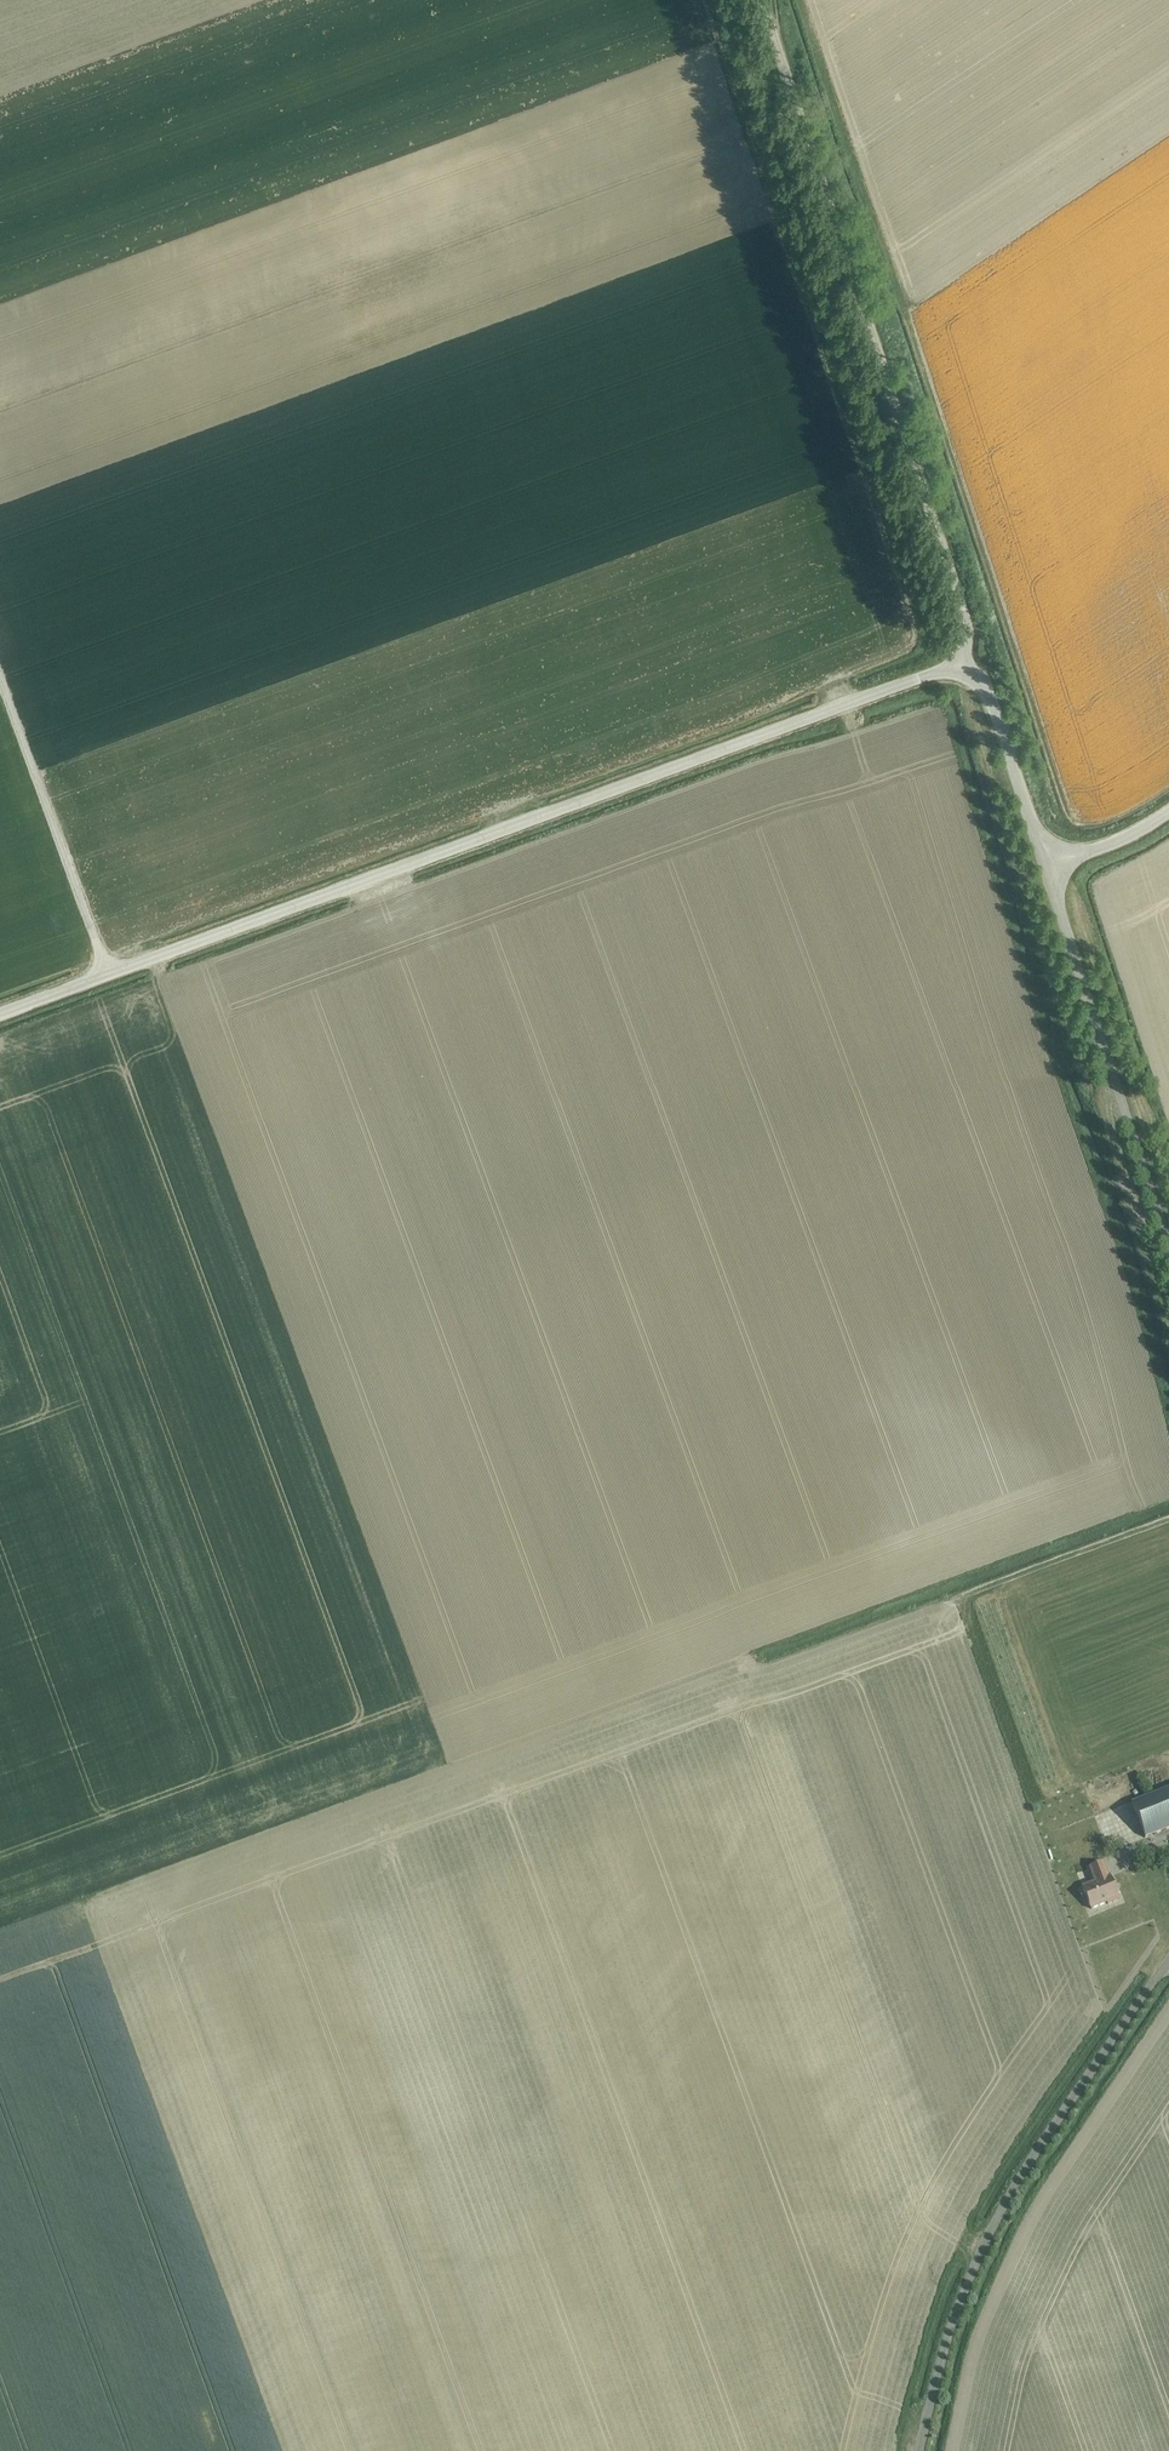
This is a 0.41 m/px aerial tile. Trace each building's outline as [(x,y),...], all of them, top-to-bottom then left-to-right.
[(1168,1829),(1168,1789),(1131,1804),(1145,1838),(1168,1829)] [(1094,1910),(1122,1899),(1112,1876),(1111,1876),(1105,1863),(1091,1868),(1096,1882),(1084,1887),(1094,1910)]
